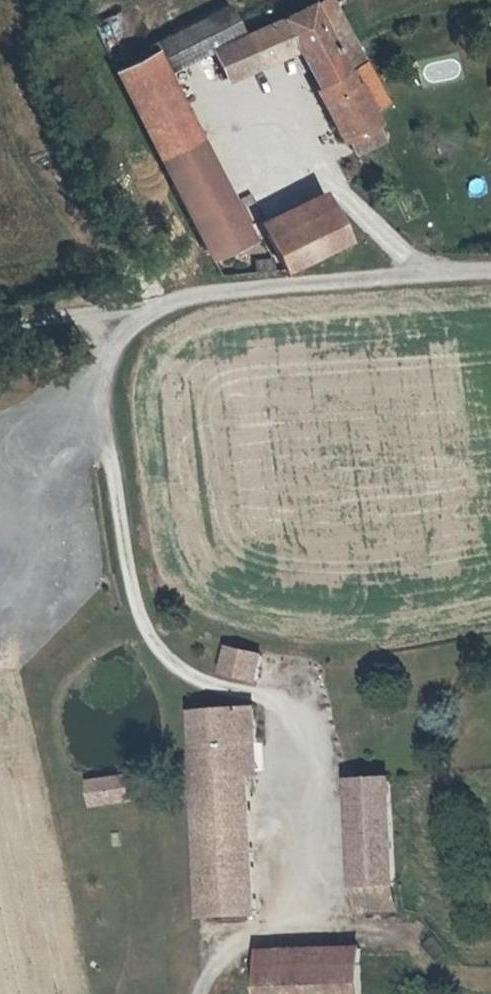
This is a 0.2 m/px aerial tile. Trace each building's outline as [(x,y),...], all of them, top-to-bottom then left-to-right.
[(354,46),(330,0),(315,0),(309,3),(337,55),(354,46)] [(274,22),(244,36),(213,50),(225,78),(297,47),(354,153),(384,139),(356,84),(352,86),(346,74),(363,64),(354,46),(337,55),(309,3),(274,22)] [(154,52),(165,73),(213,50),(244,36),(228,5),(150,43),(154,52)] [(119,12),(95,23),(104,41),(128,30),(119,12)] [(251,240),(165,73),(154,52),(117,71),(211,259),(251,240)] [(266,232),(284,269),(347,239),(328,202),(266,232)] [(254,681),(260,656),(228,649),(223,673),(254,681)] [(254,915),(246,772),(244,746),(255,745),(253,711),(192,715),(201,917),(254,915)] [(257,771),(255,745),(244,746),(246,772),(257,771)] [(92,805),(131,799),(127,777),(88,783),(92,805)] [(348,782),(356,884),(394,883),(387,779),(348,782)] [(394,883),(356,884),(357,911),(396,909),(394,883)] [(360,966),(260,969),(261,993),(361,993),(360,966)]
